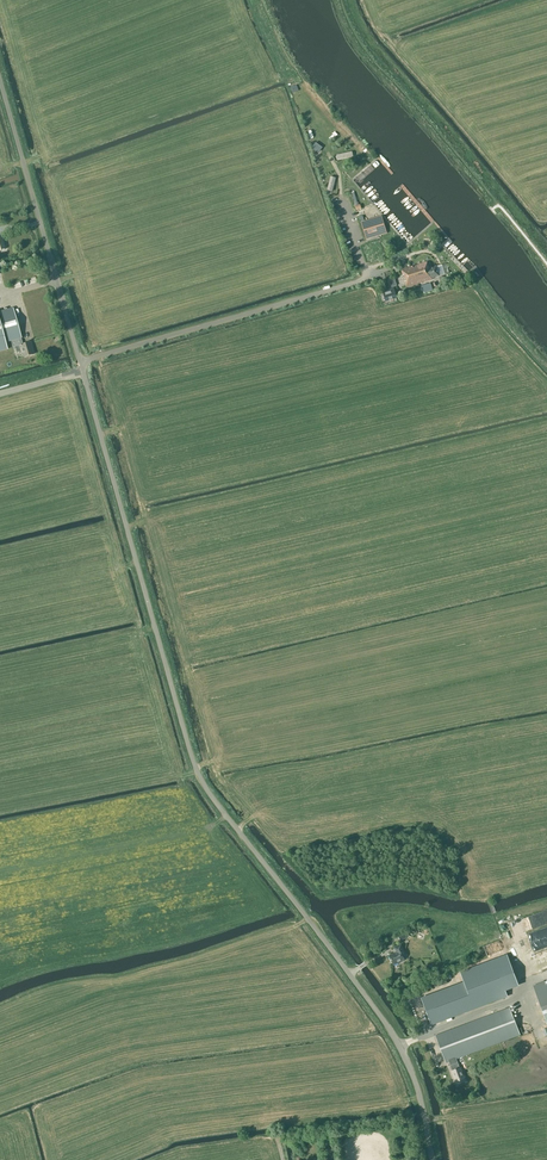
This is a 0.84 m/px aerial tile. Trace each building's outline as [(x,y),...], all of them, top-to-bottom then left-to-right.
[(291,87),(293,93),(299,91),(297,85),(291,87)] [(382,216),(360,223),(366,240),(387,233),(382,216)] [(428,269),(427,263),(401,270),(406,287),(431,280),(431,279),(439,276),(436,267),(428,269)] [(431,283),(421,286),(423,293),(433,290),(431,283)] [(390,292),(389,290),(384,291),(385,294),(383,294),(385,301),(396,298),(394,291),(390,292)] [(7,348),(5,342),(14,340),(15,346),(19,345),(22,358),(34,354),(31,342),(23,344),(13,309),(0,312),(0,350),(7,348)] [(410,937),(407,932),(398,936),(400,941),(410,937)] [(398,963),(399,964),(405,961),(402,956),(405,955),(400,945),(394,948),(396,952),(389,956),(394,965),(398,963)] [(422,1000),(431,1023),(507,995),(504,989),(518,984),(507,956),(461,974),(465,983),(422,1000)] [(438,986),(447,982),(445,977),(436,981),(438,986)] [(546,985),(545,981),(533,986),(535,991),(546,1022),(546,985)] [(449,1062),(456,1059),(520,1035),(509,1007),(435,1035),(446,1063),(449,1062)] [(456,1059),(449,1062),(452,1071),(451,1071),(457,1085),(466,1082),(460,1068),(456,1059)]
